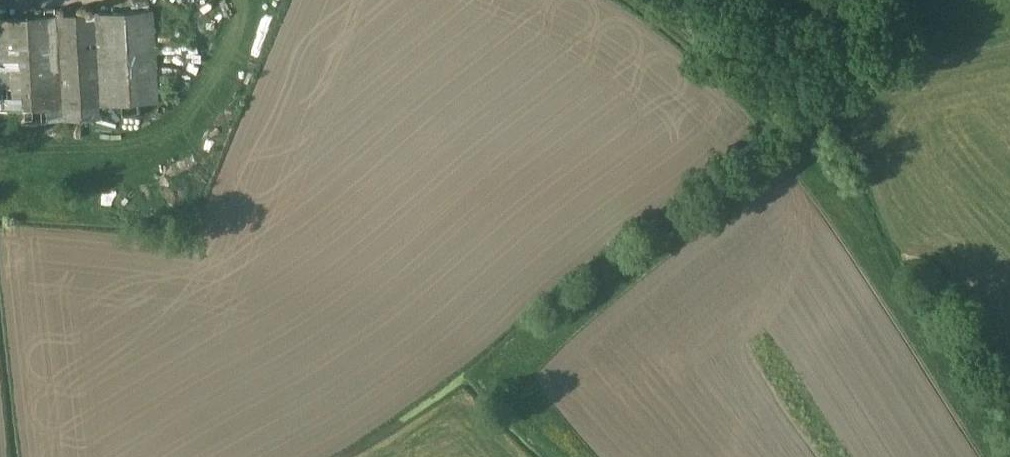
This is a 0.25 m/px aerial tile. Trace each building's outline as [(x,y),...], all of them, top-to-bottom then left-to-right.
[(120,105),(139,104),(158,103),(153,12),(94,15),(99,106),(120,105)] [(94,15),(56,17),(62,121),(100,119),(99,106),(94,15)] [(56,17),(0,21),(0,78),(2,112),(41,110),(41,122),(62,121),(56,17)]
